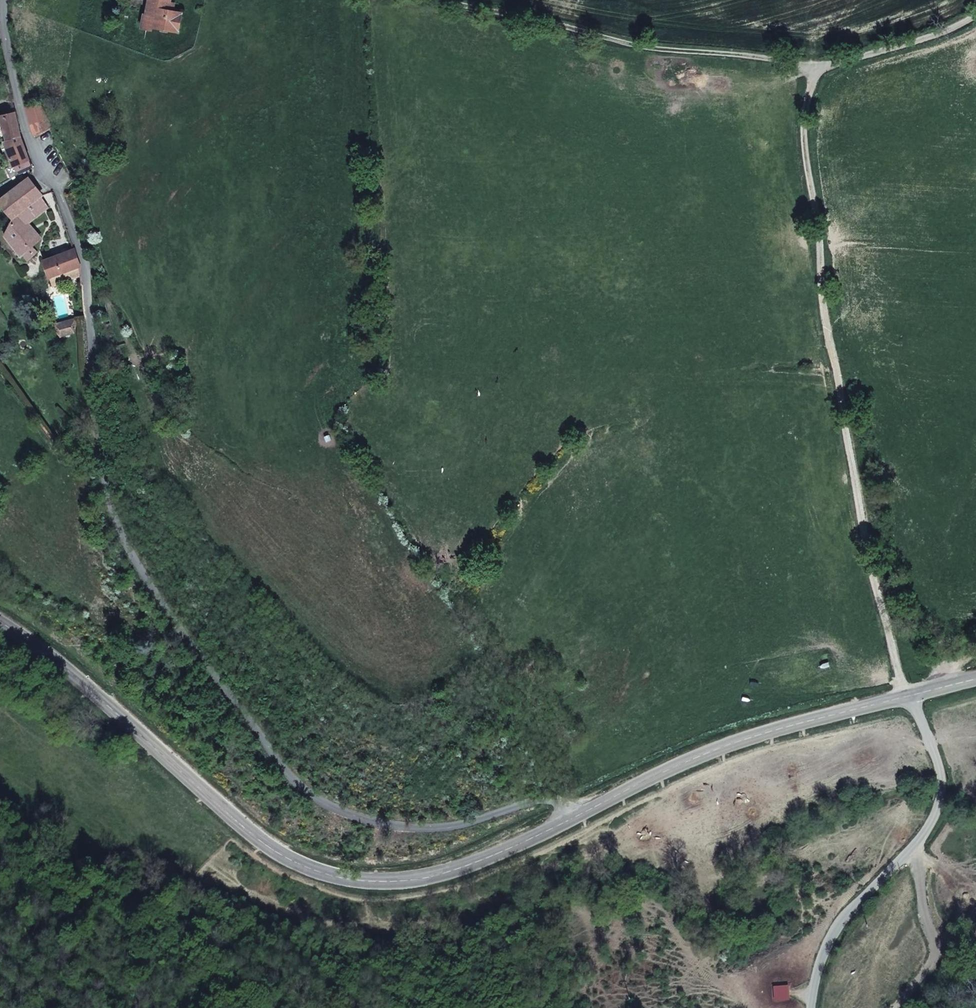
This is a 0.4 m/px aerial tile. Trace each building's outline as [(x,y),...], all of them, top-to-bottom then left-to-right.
[(170,0),(149,0),(146,13),(144,13),(141,27),(152,29),(152,26),(178,31),(181,12),(176,11),(168,9),(170,0)] [(177,3),(170,2),(168,9),(176,11),(177,3)] [(47,117),(40,104),(27,108),(32,124),(41,120),(43,119),(47,117)] [(21,137),(15,112),(0,116),(1,118),(7,139),(8,140),(21,137)] [(52,127),(47,117),(43,119),(41,120),(32,124),(35,135),(52,127)] [(21,137),(8,140),(16,166),(20,173),(27,169),(32,167),(23,143),(21,138),(21,137)] [(29,178),(28,178),(0,198),(0,203),(12,218),(4,234),(22,256),(22,255),(26,259),(31,255),(27,250),(31,247),(22,236),(32,228),(27,223),(19,213),(29,206),(36,217),(48,207),(41,196),(42,195),(29,178)] [(36,217),(29,206),(19,213),(27,223),(36,217)] [(40,238),(32,228),(22,236),(31,247),(40,238)] [(80,266),(74,249),(44,260),(51,277),(53,285),(68,280),(68,279),(81,275),(81,272),(81,270),(80,270),(81,269),(80,266)] [(75,319),(54,324),(56,329),(57,330),(76,321),(75,319)] [(76,324),(76,321),(57,330),(61,335),(74,332),(76,324)]
